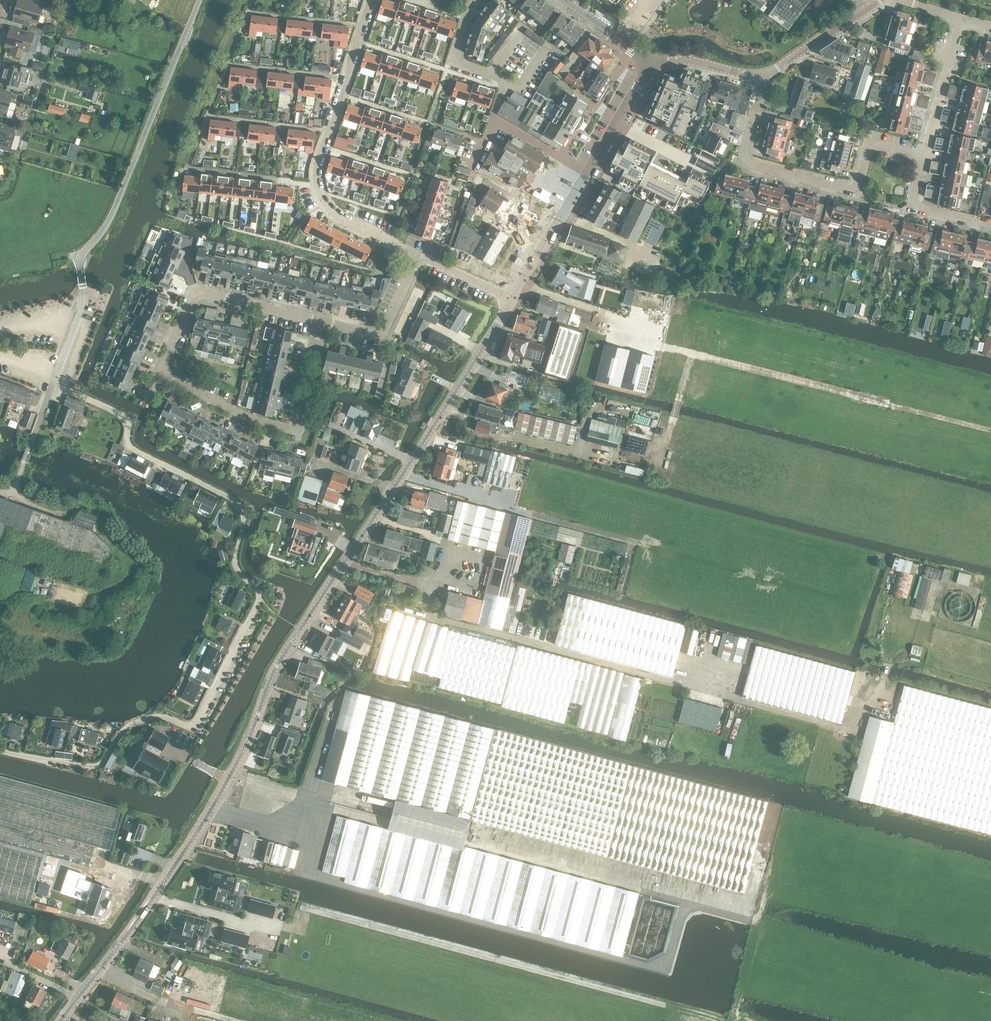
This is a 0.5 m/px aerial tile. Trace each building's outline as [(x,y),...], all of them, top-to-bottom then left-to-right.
[(14,16),(15,16),(13,22),(29,27),(31,21),(38,23),(43,6),(24,0),(18,0),(14,16)] [(378,14),(394,19),(399,4),(385,0),(382,0),(378,14)] [(493,0),(491,0),(483,10),(499,22),(507,10),(493,0)] [(514,3),(514,2),(520,7),(543,24),(544,24),(550,28),(550,29),(573,46),(584,32),(560,15),(557,19),(551,14),(554,10),(540,0),(510,0),(514,3)] [(758,0),(747,0),(760,9),(763,5),(764,4),(758,0)] [(809,0),(778,0),(771,10),(791,25),(809,0)] [(399,4),(394,19),(405,22),(411,4),(400,1),(399,4)] [(411,4),(405,22),(415,26),(421,8),(411,4)] [(282,5),(281,13),(292,14),(292,6),(282,5)] [(73,8),(71,14),(80,16),(81,10),(73,8)] [(421,8),(415,26),(425,29),(431,11),(421,8)] [(499,22),(483,10),(474,24),(491,32),(499,22)] [(431,11),(425,29),(436,32),(440,18),(441,18),(442,14),(431,11)] [(918,17),(901,12),(897,11),(896,17),(890,15),(888,22),(889,22),(888,28),(909,33),(912,22),(916,23),(918,17)] [(263,32),(265,18),(252,16),(250,36),(255,37),(256,31),(263,32)] [(278,19),(265,18),(263,32),(276,33),(276,32),(281,32),(282,23),(277,22),(278,19)] [(440,18),(436,32),(452,38),(457,23),(441,18),(440,18)] [(519,22),(515,19),(510,25),(514,28),(519,22)] [(299,36),(300,22),(287,20),(287,23),(282,23),(281,32),(286,33),(286,34),(299,36)] [(313,23),(300,22),(299,36),(312,37),(312,36),(317,36),(318,27),(313,27),(313,23)] [(334,40),(336,26),(323,24),(322,28),(318,27),(317,36),(321,37),(321,38),(334,40)] [(491,32),(474,24),(469,39),(487,45),(491,32)] [(349,27),(336,26),(334,40),(341,41),(341,47),(346,47),(349,27)] [(11,28),(6,45),(13,47),(11,54),(21,57),(23,50),(28,51),(36,54),(41,37),(42,31),(29,27),(27,32),(11,28)] [(909,33),(888,28),(886,33),(885,33),(883,39),(889,41),(888,47),(908,52),(910,46),(905,45),(909,33)] [(527,29),(524,33),(542,46),(545,42),(527,29)] [(505,41),(509,35),(505,32),(501,38),(505,41)] [(61,37),(59,46),(78,51),(80,43),(61,37)] [(500,47),(505,41),(501,38),(496,44),(500,47)] [(483,58),(487,45),(469,39),(464,52),(483,58)] [(841,44),(838,39),(820,50),(824,56),(845,63),(847,54),(855,57),(854,61),(859,62),(856,71),(868,74),(871,66),(865,64),(871,45),(858,41),(856,48),(841,44)] [(588,64),(603,44),(598,40),(595,40),(593,43),(588,40),(579,52),(588,59),(586,62),(588,64)] [(987,40),(985,46),(979,44),(975,61),(982,63),(982,62),(990,65),(990,41),(987,40)] [(608,55),(611,51),(610,49),(603,44),(588,64),(591,66),(592,64),(594,65),(595,64),(604,70),(613,58),(608,55)] [(881,49),(878,63),(888,65),(891,51),(881,49)] [(491,60),(496,54),(491,51),(487,57),(491,60)] [(365,52),(361,67),(377,72),(382,57),(381,57),(365,52)] [(382,57),(377,72),(387,75),(393,57),(382,54),(381,57),(382,57)] [(393,57),(387,75),(397,78),(403,60),(393,57)] [(924,64),(922,64),(901,58),(898,70),(903,71),(924,77),(926,71),(923,70),(924,64)] [(403,60),(397,78),(408,82),(414,64),(403,60)] [(563,64),(561,63),(557,60),(551,69),(556,73),(563,64)] [(33,61),(31,68),(43,71),(45,64),(33,61)] [(11,67),(5,65),(0,82),(19,87),(20,81),(27,84),(32,69),(12,64),(11,67)] [(414,64),(408,82),(418,85),(423,71),(424,67),(414,64)] [(599,98),(611,78),(597,70),(591,66),(588,64),(577,78),(572,85),(590,96),(592,94),(599,98)] [(809,79),(831,86),(835,70),(827,67),(827,68),(814,64),(809,79)] [(877,64),(875,72),(881,74),(883,65),(877,64)] [(578,65),(574,71),(580,75),(584,69),(578,65)] [(242,84),(244,69),(231,68),(229,88),(235,89),(235,83),(242,84)] [(257,71),(244,69),(242,84),(256,85),(256,84),(261,84),(262,75),(256,74),(257,71)] [(710,80),(708,79),(683,69),(678,80),(664,74),(657,92),(653,91),(650,98),(653,100),(646,118),(653,121),(652,124),(664,130),(674,134),(684,110),(700,117),(707,93),(705,92),(710,80)] [(933,84),(936,71),(927,69),(924,82),(933,84)] [(423,71),(418,85),(435,90),(439,76),(423,71)] [(861,100),(868,74),(856,71),(852,88),(849,96),(861,100)] [(923,83),(924,77),(903,71),(900,83),(918,88),(920,82),(923,83)] [(563,145),(570,133),(572,128),(575,130),(579,128),(582,122),(582,118),(580,116),(587,104),(568,93),(561,105),(549,97),(560,79),(548,72),(527,108),(524,106),(528,100),(514,91),(510,98),(507,96),(497,114),(540,139),(543,134),(563,145)] [(279,88),(281,74),(268,73),(268,76),(262,75),(261,84),(267,85),(267,87),(279,88)] [(572,85),(577,78),(568,73),(564,80),(572,85)] [(294,76),(281,74),(279,88),(292,90),(293,88),(298,89),(299,79),(294,79),(294,76)] [(317,93),(318,79),(305,77),(305,80),(299,79),(298,89),(304,90),(304,91),(317,93)] [(331,80),(318,79),(317,93),(323,94),(323,100),(329,101),(331,80)] [(797,79),(794,88),(788,106),(793,108),(790,116),(811,123),(815,112),(805,108),(804,111),(801,110),(810,84),(797,79)] [(724,100),(729,84),(729,83),(728,82),(724,81),(723,82),(716,80),(709,99),(724,104),(725,100),(724,100)] [(456,81),(452,96),(468,101),(473,87),(472,87),(456,81)] [(920,94),(917,94),(918,88),(900,83),(895,82),(892,93),(918,100),(920,94)] [(473,87),(468,101),(478,105),(484,87),(474,83),(472,87),(473,87)] [(737,103),(742,87),(741,87),(737,86),(736,84),(732,83),(731,84),(729,84),(724,100),(725,100),(724,104),(730,106),(730,109),(735,110),(735,112),(736,112),(738,104),(737,103)] [(988,90),(966,84),(964,83),(962,89),(959,88),(958,94),(985,101),(988,90)] [(90,86),(86,99),(97,102),(101,89),(90,86)] [(352,92),(361,95),(362,89),(353,87),(352,92)] [(484,87),(478,105),(489,108),(495,90),(484,87)] [(752,90),(742,87),(737,103),(738,104),(736,112),(738,113),(744,115),(752,90)] [(872,88),(869,99),(875,101),(878,90),(872,88)] [(11,101),(14,102),(16,96),(4,92),(2,98),(0,97),(0,115),(10,118),(12,110),(9,109),(11,101)] [(912,111),(913,105),(917,106),(918,100),(892,93),(889,105),(893,106),(912,111)] [(985,101),(958,94),(956,100),(959,101),(958,107),(960,107),(982,113),(985,101)] [(32,105),(34,98),(25,95),(23,102),(32,105)] [(238,103),(230,104),(231,111),(239,111),(238,103)] [(50,104),(48,111),(64,115),(66,109),(50,104)] [(348,105),(343,119),(360,124),(364,110),(348,105)] [(364,110),(360,124),(370,128),(376,110),(365,106),(364,110)] [(924,120),(910,117),(912,111),(893,106),(890,117),(890,118),(922,126),(924,120)] [(982,113),(960,107),(958,107),(956,112),(953,111),(951,117),(973,123),(979,125),(982,113)] [(376,110),(370,128),(380,131),(386,113),(376,110)] [(83,112),(81,118),(89,122),(92,116),(83,112)] [(296,112),(295,123),(302,124),(304,113),(296,112)] [(386,113),(380,131),(391,134),(396,116),(386,113)] [(396,116),(391,134),(401,138),(406,123),(407,120),(396,116)] [(906,135),(907,129),(920,132),(922,126),(890,118),(890,117),(886,116),(883,128),(906,135)] [(970,135),(973,123),(951,117),(950,123),(953,124),(951,130),(970,135)] [(791,122),(778,119),(774,118),(773,123),(767,122),(766,129),(767,129),(765,134),(786,140),(789,128),(790,128),(791,122)] [(223,136),(225,122),(210,120),(208,140),(214,141),(215,135),(223,136)] [(7,124),(0,122),(0,148),(10,151),(15,134),(13,134),(15,127),(7,124)] [(236,123),(225,122),(223,136),(235,137),(235,135),(241,136),(242,127),(236,127),(236,123)] [(728,129),(710,122),(706,133),(710,134),(704,150),(722,158),(729,141),(724,139),(728,129)] [(406,123),(401,138),(417,143),(422,128),(406,123)] [(261,140),(262,126),(249,125),(249,128),(242,127),(241,136),(248,137),(248,139),(261,140)] [(275,128),(262,126),(261,140),(273,142),(274,140),(280,141),(281,132),(275,131),(275,128)] [(298,145),(299,131),(289,129),(288,133),(281,132),(280,141),(287,142),(287,143),(298,145)] [(432,137),(428,135),(425,145),(430,146),(431,142),(444,147),(449,133),(435,129),(432,137)] [(314,132),(299,131),(298,145),(306,146),(306,152),(312,153),(314,132)] [(854,144),(848,143),(850,137),(829,132),(824,149),(829,151),(850,156),(851,151),(852,151),(854,144)] [(462,138),(449,133),(444,147),(457,151),(456,155),(461,157),(464,147),(460,146),(462,138)] [(791,141),(786,140),(765,134),(764,140),(763,139),(761,146),(767,147),(765,153),(769,154),(768,158),(781,161),(784,152),(788,153),(791,141)] [(975,139),(969,138),(950,134),(949,140),(936,138),(935,144),(967,150),(972,151),(975,139)] [(542,161),(545,156),(511,136),(499,157),(491,152),(482,166),(520,188),(530,171),(534,173),(537,168),(539,169),(544,162),(542,161)] [(618,149),(610,166),(622,172),(619,180),(675,208),(683,192),(701,201),(710,183),(702,178),(698,176),(694,175),(690,173),(685,183),(649,165),(656,152),(630,139),(624,152),(618,149)] [(967,150),(935,144),(933,150),(947,152),(946,158),(964,162),(967,150)] [(200,150),(196,161),(201,163),(205,152),(200,150)] [(848,162),(850,156),(829,151),(826,162),(821,161),(819,167),(840,173),(842,167),(848,168),(849,162),(848,162)] [(331,157),(326,171),(343,177),(347,162),(331,157)] [(962,174),(964,162),(946,158),(944,164),(931,161),(930,167),(962,174)] [(347,162),(343,177),(353,180),(359,162),(348,159),(347,162)] [(359,162),(353,180),(363,183),(369,165),(359,162)] [(369,165),(363,183),(374,187),(379,169),(369,165)] [(962,174),(930,167),(929,173),(942,176),(941,182),(943,182),(964,186),(965,187),(968,175),(962,174)] [(379,169),(374,187),(384,190),(389,175),(389,176),(390,172),(379,169)] [(725,173),(724,179),(718,177),(717,181),(714,194),(720,196),(720,195),(732,198),(737,177),(732,176),(732,175),(725,173)] [(202,178),(200,193),(210,194),(213,175),(202,174),(201,178),(202,178)] [(213,175),(210,194),(221,195),(223,177),(213,175)] [(389,175),(384,190),(400,195),(405,181),(389,176),(389,175)] [(184,176),(182,191),(200,193),(202,178),(201,178),(184,176)] [(454,247),(453,250),(483,264),(489,254),(506,264),(540,208),(487,176),(479,190),(473,188),(470,199),(468,205),(467,209),(466,211),(463,218),(462,223),(460,228),(457,237),(454,247)] [(223,177),(221,195),(232,197),(234,178),(223,177)] [(742,179),(737,177),(732,198),(743,201),(743,202),(749,203),(753,186),(748,185),(749,179),(743,177),(742,179)] [(234,178),(232,197),(243,198),(245,179),(234,178)] [(245,179),(243,198),(253,199),(256,180),(245,179)] [(433,179),(429,190),(444,195),(448,184),(433,179)] [(256,180),(253,199),(264,201),(266,182),(256,180)] [(266,182),(264,201),(275,202),(277,187),(277,183),(266,182)] [(766,207),(772,186),(766,185),(767,184),(760,182),(759,188),(753,186),(749,203),(747,209),(765,214),(766,207)] [(964,186),(943,182),(941,182),(940,187),(926,185),(925,191),(962,198),(964,186)] [(606,184),(600,194),(621,206),(622,203),(631,209),(635,198),(627,194),(619,189),(618,191),(606,184)] [(777,188),(772,186),(766,207),(778,210),(778,211),(784,212),(788,195),(783,194),(784,188),(778,186),(777,188)] [(277,187),(275,202),(292,204),(294,189),(277,187)] [(444,195),(429,190),(426,201),(441,206),(444,195)] [(801,216),(807,195),(801,194),(802,193),(795,191),(793,197),(788,195),(784,212),(790,214),(790,213),(801,216)] [(962,198),(925,191),(924,197),(937,199),(936,206),(938,206),(955,209),(957,209),(959,209),(960,208),(962,198)] [(984,191),(981,202),(988,204),(990,192),(984,191)] [(534,194),(531,197),(547,206),(549,203),(534,194)] [(621,206),(600,194),(586,218),(619,234),(636,243),(654,207),(635,198),(631,209),(622,226),(606,218),(610,210),(616,214),(621,206)] [(812,197),(807,195),(801,216),(813,219),(813,220),(819,221),(823,204),(818,203),(819,197),(813,195),(812,197)] [(437,217),(441,206),(426,201),(422,212),(437,217)] [(840,226),(846,205),(840,204),(840,203),(834,201),(832,207),(827,205),(822,222),(828,224),(829,223),(840,226)] [(851,207),(846,205),(840,226),(838,233),(850,236),(852,230),(858,231),(859,228),(858,228),(861,218),(860,218),(861,214),(856,213),(858,207),(851,205),(851,207)] [(874,237),(881,210),(876,209),(876,208),(870,206),(868,212),(862,210),(861,214),(860,218),(861,218),(858,228),(859,228),(858,231),(857,233),(874,237)] [(898,220),(892,218),(894,212),(887,211),(887,212),(881,210),(874,237),(886,240),(888,235),(893,236),(893,237),(896,227),(897,223),(898,220)] [(179,211),(177,216),(184,219),(186,213),(179,211)] [(437,217),(422,212),(418,223),(433,228),(437,217)] [(311,217),(304,231),(319,239),(326,225),(311,217)] [(910,244),(915,223),(910,222),(910,221),(903,219),(902,225),(897,223),(896,227),(893,237),(893,236),(892,240),(898,242),(898,241),(910,244)] [(642,237),(641,238),(656,245),(666,228),(652,220),(643,237),(642,237)] [(433,228),(418,223),(415,235),(430,240),(433,228)] [(921,225),(915,223),(910,244),(908,249),(920,252),(921,248),(927,249),(932,232),(926,231),(927,225),(921,223),(921,225)] [(326,225),(319,239),(335,246),(341,232),(326,225)] [(571,227),(566,244),(604,257),(606,250),(609,251),(608,255),(621,260),(625,247),(613,242),(611,247),(608,246),(609,240),(579,229),(571,227)] [(949,254),(954,233),(949,232),(949,230),(942,229),(941,235),(935,233),(930,254),(936,256),(938,251),(949,254)] [(341,232),(335,246),(350,254),(356,240),(341,232)] [(960,234),(954,233),(949,254),(961,257),(966,259),(970,242),(965,240),(966,235),(960,233),(960,234)] [(156,253),(151,263),(173,273),(177,263),(180,264),(185,251),(178,248),(183,239),(170,234),(166,243),(164,242),(159,254),(156,253)] [(984,262),(989,241),(984,240),(984,239),(977,237),(976,243),(970,242),(966,259),(973,260),(973,259),(984,262)] [(356,240),(350,254),(365,261),(372,248),(356,240)] [(215,257),(214,257),(205,255),(206,250),(198,248),(195,263),(201,264),(200,271),(209,274),(209,276),(206,276),(204,283),(208,285),(215,257)] [(221,276),(226,255),(215,252),(214,257),(215,257),(208,285),(213,285),(214,278),(212,276),(212,274),(221,276)] [(237,257),(226,255),(221,276),(230,279),(229,281),(227,281),(225,287),(229,289),(237,257)] [(242,281),(248,259),(237,256),(237,257),(229,289),(234,289),(235,283),(233,281),(233,279),(242,281)] [(257,267),(258,261),(248,259),(242,281),(251,284),(250,285),(248,286),(246,292),(250,294),(257,267)] [(170,280),(173,273),(151,263),(146,273),(150,275),(147,280),(168,289),(172,281),(170,280)] [(599,263),(597,270),(614,276),(617,269),(599,263)] [(263,286),(267,269),(257,267),(250,294),(255,293),(256,288),(254,286),(254,284),(263,286)] [(561,268),(553,282),(569,291),(567,294),(583,299),(589,278),(578,275),(577,277),(561,268)] [(271,299),(278,272),(267,269),(263,286),(272,288),(271,290),(269,291),(268,297),(271,299)] [(299,277),(301,271),(289,269),(288,274),(284,291),(293,293),(292,295),(290,295),(289,301),(292,304),(299,277)] [(664,269),(661,276),(685,288),(688,281),(664,269)] [(288,274),(278,272),(271,299),(276,298),(277,292),(275,291),(276,289),(284,291),(288,274)] [(818,276),(816,285),(824,287),(826,278),(818,276)] [(309,279),(299,277),(292,304),(297,303),(298,297),(296,296),(297,294),(305,296),(309,279)] [(313,308),(320,282),(309,279),(305,296),(314,298),(314,300),(311,300),(310,306),(313,308)] [(326,301),(330,284),(320,282),(313,308),(318,308),(319,302),(317,301),(318,299),(326,301)] [(335,313),(341,287),(330,284),(326,301),(335,303),(335,305),(332,305),(331,311),(335,313)] [(362,292),(363,287),(352,284),(351,289),(347,306),(356,308),(356,310),(353,310),(352,317),(355,320),(362,292)] [(351,289),(341,287),(335,313),(339,313),(340,307),(338,306),(339,304),(347,306),(351,289)] [(142,293),(138,303),(160,313),(163,306),(165,307),(169,298),(148,289),(145,294),(142,293)] [(372,294),(362,292),(355,320),(360,319),(361,312),(359,311),(360,309),(369,311),(370,304),(377,306),(380,291),(373,290),(372,294)] [(540,297),(536,310),(557,317),(556,322),(557,321),(567,324),(571,313),(565,311),(567,305),(557,302),(540,297)] [(425,301),(418,316),(429,322),(435,325),(439,319),(432,315),(436,307),(425,301)] [(157,320),(160,313),(138,303),(133,314),(136,315),(134,320),(155,329),(159,321),(157,320)] [(847,303),(844,314),(852,316),(855,306),(847,303)] [(858,303),(856,313),(862,315),(865,305),(858,303)] [(444,311),(449,315),(444,324),(457,332),(468,314),(455,306),(453,308),(448,305),(444,311)] [(927,314),(923,330),(929,332),(933,316),(927,314)] [(429,322),(418,316),(405,342),(408,343),(411,337),(420,342),(429,322)] [(536,322),(518,316),(514,330),(532,336),(536,322)] [(963,316),(961,328),(968,330),(971,318),(963,316)] [(206,337),(210,319),(205,318),(204,320),(196,318),(192,334),(206,337)] [(543,318),(538,333),(548,336),(553,321),(543,318)] [(219,340),(222,324),(215,323),(215,320),(210,319),(206,337),(219,340)] [(152,337),(155,329),(134,320),(132,325),(129,324),(124,334),(146,344),(150,336),(152,337)] [(944,321),(941,338),(947,339),(951,323),(944,321)] [(231,343),(236,325),(230,324),(230,326),(222,324),(219,340),(231,343)] [(567,380),(583,332),(559,324),(543,373),(567,380)] [(241,326),(236,325),(231,343),(245,346),(247,337),(248,331),(241,329),(241,326)] [(273,327),(270,342),(295,348),(296,342),(290,340),(292,332),(273,327)] [(451,339),(432,330),(427,342),(445,351),(451,339)] [(529,340),(512,335),(506,333),(499,358),(511,362),(511,361),(522,365),(524,357),(541,363),(545,347),(529,342),(529,340)] [(143,351),(146,344),(124,334),(120,344),(123,345),(121,351),(142,360),(145,352),(143,351)] [(983,350),(989,352),(990,352),(990,338),(986,336),(983,350)] [(974,341),(972,349),(981,351),(983,343),(974,341)] [(293,353),(295,348),(270,342),(266,356),(285,360),(287,352),(293,353)] [(646,393),(655,357),(604,345),(595,381),(646,393)] [(371,361),(373,354),(368,352),(366,360),(344,355),(346,347),(341,346),(339,354),(328,351),(324,369),(379,382),(375,396),(383,398),(383,394),(381,394),(387,368),(382,367),(383,364),(371,361)] [(138,368),(142,360),(121,351),(118,357),(121,358),(116,367),(133,375),(136,367),(138,368)] [(284,368),(285,360),(266,356),(263,370),(288,376),(289,370),(284,368)] [(417,380),(418,381),(421,373),(414,370),(417,364),(405,359),(402,366),(405,367),(395,391),(410,398),(417,380)] [(130,382),(133,375),(116,367),(111,365),(106,375),(110,377),(107,382),(128,391),(132,383),(130,382)] [(287,381),(288,376),(263,370),(260,383),(260,384),(279,388),(281,380),(287,381)] [(511,374),(508,385),(527,390),(531,379),(511,374)] [(11,399),(16,385),(6,381),(1,395),(11,399)] [(277,396),(279,388),(260,384),(260,383),(256,382),(252,397),(256,398),(281,404),(283,398),(277,396)] [(485,398),(500,405),(505,394),(508,395),(511,388),(500,383),(498,387),(492,384),(485,398)] [(31,390),(16,385),(11,399),(9,403),(15,405),(17,401),(26,404),(31,390)] [(542,385),(538,400),(563,407),(567,391),(542,385)] [(83,412),(86,402),(67,396),(64,405),(83,412)] [(280,409),(281,404),(256,398),(253,412),(272,417),(274,408),(280,409)] [(165,421),(174,426),(182,410),(175,407),(176,404),(168,400),(158,421),(164,424),(165,421)] [(497,427),(500,415),(501,410),(479,404),(479,406),(478,406),(476,410),(477,411),(476,417),(481,419),(480,422),(497,427)] [(367,418),(369,414),(351,406),(347,415),(359,420),(353,432),(373,440),(375,436),(377,437),(383,425),(367,418)] [(57,425),(56,429),(61,431),(61,433),(65,432),(75,435),(78,428),(69,425),(74,411),(63,407),(57,425)] [(508,408),(506,416),(513,418),(515,411),(508,408)] [(188,436),(199,416),(191,412),(190,414),(182,410),(174,426),(184,431),(183,433),(188,436)] [(30,429),(36,413),(28,411),(23,426),(30,429)] [(577,427),(519,412),(514,430),(572,445),(577,427)] [(617,449),(623,427),(604,423),(606,416),(598,414),(596,421),(591,419),(586,441),(617,449)] [(204,441),(212,425),(205,422),(206,419),(199,416),(188,436),(193,439),(192,441),(202,446),(204,441)] [(497,427),(480,422),(478,421),(475,431),(488,435),(490,430),(495,432),(497,427)] [(218,451),(229,431),(221,427),(220,429),(212,425),(204,441),(214,446),(213,448),(218,451)] [(326,442),(331,431),(326,429),(321,440),(326,442)] [(236,435),(229,431),(218,451),(223,454),(225,452),(234,457),(242,441),(235,437),(236,435)] [(250,444),(242,441),(234,457),(244,461),(242,464),(248,467),(259,446),(251,442),(250,444)] [(349,449),(347,455),(363,461),(367,449),(351,443),(351,444),(345,442),(343,446),(349,449)] [(488,465),(491,452),(466,445),(463,458),(488,465)] [(275,474),(280,454),(272,452),(273,450),(264,448),(258,470),(265,472),(264,475),(274,477),(275,474)] [(439,451),(436,463),(452,468),(455,456),(456,451),(447,448),(445,453),(439,451)] [(181,450),(178,455),(185,459),(188,454),(181,450)] [(491,450),(491,452),(488,465),(483,481),(507,487),(516,457),(491,450)] [(123,453),(118,464),(125,467),(124,469),(142,478),(143,476),(146,478),(151,468),(148,466),(149,464),(143,461),(144,459),(138,456),(137,458),(131,455),(130,457),(123,453)] [(303,459),(297,458),(297,456),(288,454),(288,456),(280,454),(275,474),(294,479),(294,476),(298,477),(303,459)] [(359,473),(363,461),(347,455),(345,462),(338,459),(337,464),(343,467),(359,473)] [(206,456),(201,465),(208,468),(213,460),(206,456)] [(448,480),(452,468),(436,463),(432,475),(438,477),(437,482),(446,484),(448,480)] [(165,472),(159,485),(180,496),(186,485),(182,483),(183,481),(179,479),(180,477),(173,474),(172,475),(165,472)] [(348,483),(348,481),(348,480),(348,478),(334,472),(322,504),(334,508),(335,503),(337,504),(342,491),(344,491),(346,485),(348,483)] [(298,499),(315,504),(323,481),(305,476),(298,499)] [(191,482),(188,488),(195,491),(198,485),(191,482)] [(219,499),(207,493),(200,490),(196,499),(203,503),(200,508),(211,514),(219,499)] [(445,502),(446,499),(447,496),(430,491),(429,496),(413,492),(410,505),(423,508),(424,506),(445,511),(447,510),(448,507),(447,505),(447,502),(445,502)] [(284,492),(283,499),(292,501),(294,494),(284,492)] [(3,531),(5,525),(93,557),(92,561),(105,566),(108,560),(117,563),(119,566),(121,569),(120,572),(122,572),(123,570),(123,567),(123,565),(120,562),(118,560),(109,557),(111,550),(95,533),(92,531),(95,519),(95,518),(94,517),(93,516),(81,512),(80,512),(79,512),(78,513),(72,522),(71,523),(69,523),(38,512),(0,498),(0,540),(3,531)] [(454,516),(448,536),(496,549),(522,555),(531,519),(469,503),(458,500),(457,502),(454,513),(454,516)] [(79,511),(78,513),(79,512),(80,512),(81,512),(93,516),(94,517),(95,518),(95,519),(92,531),(95,533),(98,521),(99,518),(99,517),(98,517),(98,516),(97,516),(97,515),(82,510),(81,510),(80,510),(79,511)] [(289,511),(287,517),(295,520),(293,527),(300,529),(297,538),(295,537),(291,550),(305,554),(303,559),(312,563),(321,538),(313,535),(313,534),(314,534),(317,527),(312,525),(314,520),(315,520),(289,510),(289,511)] [(416,520),(422,522),(424,516),(417,514),(401,510),(398,523),(414,527),(416,520)] [(237,518),(225,513),(218,527),(230,532),(237,518)] [(441,513),(436,533),(448,536),(454,516),(441,513)] [(559,527),(556,539),(581,546),(584,533),(559,527)] [(437,544),(425,540),(425,541),(402,535),(403,534),(387,530),(383,545),(399,549),(400,543),(409,546),(408,549),(422,552),(421,558),(432,561),(437,544)] [(563,543),(559,559),(571,563),(576,546),(563,543)] [(400,554),(369,544),(364,560),(395,569),(400,554)] [(227,548),(219,550),(221,561),(229,559),(227,548)] [(482,600),(467,596),(462,620),(503,630),(514,586),(522,555),(496,549),(482,600)] [(895,557),(892,569),(898,571),(900,571),(904,559),(895,557)] [(904,559),(900,571),(909,574),(912,562),(904,559)] [(926,566),(924,575),(928,576),(940,580),(942,570),(926,566)] [(36,573),(27,570),(22,588),(30,590),(36,573)] [(898,571),(891,594),(907,599),(914,575),(909,574),(900,571),(898,571)] [(959,572),(956,583),(968,586),(971,575),(959,572)] [(922,578),(914,607),(924,610),(932,580),(927,579),(923,578),(922,578)] [(414,594),(415,588),(416,587),(405,584),(403,591),(414,594)] [(345,595),(339,606),(357,615),(361,607),(365,609),(374,593),(358,585),(353,594),(358,596),(355,601),(345,595)] [(514,586),(503,630),(515,633),(526,589),(514,586)] [(248,596),(244,594),(245,592),(239,590),(238,591),(234,589),(226,605),(240,612),(248,596)] [(446,604),(443,615),(462,620),(467,596),(449,592),(446,604)] [(568,594),(554,644),(672,676),(686,625),(568,594)] [(106,605),(105,605),(102,605),(100,605),(99,606),(98,607),(97,609),(96,610),(95,612),(95,614),(91,614),(92,616),(97,616),(97,614),(97,613),(97,612),(98,610),(99,609),(100,608),(101,608),(102,607),(103,607),(104,607),(106,607),(108,608),(109,608),(110,609),(110,610),(115,607),(114,605),(111,607),(109,606),(108,605),(106,605)] [(357,615),(339,606),(333,617),(343,622),(340,629),(363,642),(369,645),(373,636),(357,628),(359,625),(353,622),(357,615)] [(101,610),(102,609),(101,608),(100,608),(99,609),(98,610),(97,612),(97,613),(97,614),(97,616),(92,616),(92,618),(93,617),(97,617),(98,618),(98,619),(100,620),(101,620),(102,621),(103,621),(104,621),(106,621),(107,621),(108,620),(109,620),(110,619),(110,618),(111,617),(112,615),(112,614),(111,612),(111,611),(115,609),(116,608),(115,607),(110,610),(110,609),(109,608),(108,608),(106,607),(104,607),(103,607),(103,608),(105,609),(106,609),(107,609),(108,610),(109,611),(109,612),(110,613),(110,614),(110,616),(109,616),(109,618),(108,618),(107,619),(106,620),(105,620),(103,620),(102,619),(101,619),(100,618),(100,617),(99,617),(99,615),(99,614),(99,613),(99,612),(99,611),(100,610),(101,610)] [(517,648),(448,629),(449,628),(381,608),(379,616),(389,619),(372,672),(408,681),(412,669),(441,678),(439,687),(502,704),(501,706),(564,723),(575,679),(588,683),(592,665),(518,645),(517,648)] [(97,617),(93,617),(93,619),(94,620),(96,622),(97,623),(100,625),(102,625),(105,625),(107,625),(110,624),(112,622),(114,620),(115,618),(116,616),(116,613),(115,611),(115,609),(111,611),(111,612),(112,614),(112,615),(111,617),(110,618),(110,619),(109,620),(108,620),(107,621),(106,621),(104,621),(103,621),(102,621),(101,620),(100,620),(98,619),(98,618),(97,617)] [(235,623),(223,616),(217,628),(230,634),(235,623)] [(692,654),(698,631),(689,628),(682,652),(692,654)] [(336,653),(342,641),(359,650),(363,642),(340,629),(336,638),(335,639),(321,631),(312,649),(329,658),(333,651),(336,653)] [(723,633),(717,656),(721,657),(727,634),(723,633)] [(736,636),(729,659),(733,660),(739,637),(736,636)] [(198,663),(213,669),(221,651),(219,650),(221,646),(205,638),(197,653),(202,656),(198,663)] [(223,638),(220,644),(227,648),(229,644),(228,643),(229,641),(223,638)] [(747,639),(741,662),(746,663),(752,641),(747,639)] [(913,644),(911,654),(921,656),(923,646),(913,644)] [(855,672),(756,645),(742,697),(841,724),(855,672)] [(330,665),(317,661),(311,659),(310,665),(301,662),(296,678),(316,684),(321,670),(328,672),(330,665)] [(204,687),(197,683),(199,680),(190,675),(188,679),(190,680),(184,691),(189,694),(186,700),(196,705),(204,687)] [(209,684),(211,680),(212,678),(206,675),(204,681),(209,684)] [(624,675),(607,736),(626,742),(643,680),(624,675)] [(313,692),(316,684),(305,681),(303,688),(313,692)] [(316,685),(314,694),(325,697),(333,690),(316,685)] [(895,723),(870,716),(849,796),(990,834),(990,708),(905,685),(895,723)] [(346,690),(335,729),(359,736),(346,786),(395,800),(388,829),(336,815),(322,871),(345,878),(344,882),(622,957),(639,893),(463,846),(470,820),(742,892),(767,802),(619,763),(346,690)] [(286,707),(284,706),(280,719),(285,721),(289,722),(299,726),(307,701),(290,695),(286,707)] [(685,698),(679,721),(716,731),(722,708),(685,698)] [(26,727),(13,723),(9,736),(23,740),(26,727)] [(66,731),(51,727),(46,744),(62,748),(66,731)] [(103,734),(87,730),(81,728),(78,741),(99,746),(103,734)] [(160,782),(170,763),(159,757),(163,750),(163,751),(170,738),(154,729),(147,742),(150,744),(147,750),(144,748),(142,751),(140,750),(137,757),(139,758),(133,768),(143,773),(142,775),(148,778),(149,776),(160,782)] [(359,736),(335,729),(321,780),(346,786),(359,736)] [(277,738),(267,734),(259,756),(269,759),(273,748),(278,750),(277,752),(287,755),(293,739),(299,741),(301,735),(292,732),(290,737),(283,735),(281,740),(277,739),(277,738)] [(113,753),(108,765),(111,767),(117,755),(113,753)] [(44,855),(89,867),(94,846),(110,850),(121,808),(0,775),(0,896),(30,904),(44,855)] [(143,837),(147,825),(132,820),(133,816),(128,814),(123,828),(128,830),(126,835),(136,839),(137,835),(143,837)] [(250,857),(253,844),(255,836),(251,835),(251,834),(236,830),(230,852),(250,857)] [(299,851),(287,847),(288,846),(263,840),(258,859),(282,866),(283,865),(294,868),(299,851)] [(69,870),(65,883),(90,892),(86,902),(89,903),(85,912),(92,914),(92,915),(94,916),(95,915),(101,917),(104,908),(107,909),(110,898),(108,897),(111,888),(104,886),(105,885),(102,884),(102,886),(81,879),(83,875),(82,875),(70,871),(70,870),(69,870)] [(208,881),(207,887),(213,888),(212,889),(239,896),(240,892),(233,890),(236,879),(227,877),(228,875),(220,873),(220,875),(211,872),(210,874),(209,873),(207,880),(208,881)] [(40,882),(37,893),(48,896),(51,885),(40,882)] [(212,889),(208,904),(238,912),(242,897),(239,896),(212,889)] [(40,899),(38,903),(62,910),(63,905),(40,899)] [(249,900),(245,911),(269,918),(273,907),(249,900)] [(182,914),(178,929),(204,936),(207,937),(211,922),(182,914)] [(4,931),(14,933),(17,922),(1,917),(0,917),(0,930),(4,931)] [(172,928),(168,943),(178,945),(178,946),(185,948),(186,947),(193,949),(196,938),(203,940),(204,936),(178,929),(178,930),(172,928)] [(222,929),(218,940),(242,947),(245,936),(222,929)] [(56,952),(68,959),(76,944),(64,938),(64,939),(60,937),(58,941),(56,940),(51,948),(57,951),(56,952)] [(176,957),(171,966),(173,967),(170,971),(174,974),(177,969),(178,970),(183,962),(176,957)] [(145,983),(149,975),(152,977),(153,977),(154,977),(155,977),(156,976),(160,967),(140,958),(139,958),(137,959),(135,964),(135,965),(136,966),(134,969),(137,970),(134,977),(145,983)] [(183,964),(176,978),(185,982),(191,968),(183,964)] [(15,973),(8,991),(19,996),(26,977),(15,973)] [(162,995),(165,987),(154,982),(151,989),(162,995)] [(24,1005),(30,1008),(33,1002),(39,1006),(47,991),(34,984),(26,999),(27,999),(24,1005)] [(110,1010),(120,1014),(122,1008),(125,1009),(131,998),(117,992),(112,1003),(113,1003),(110,1010)]
